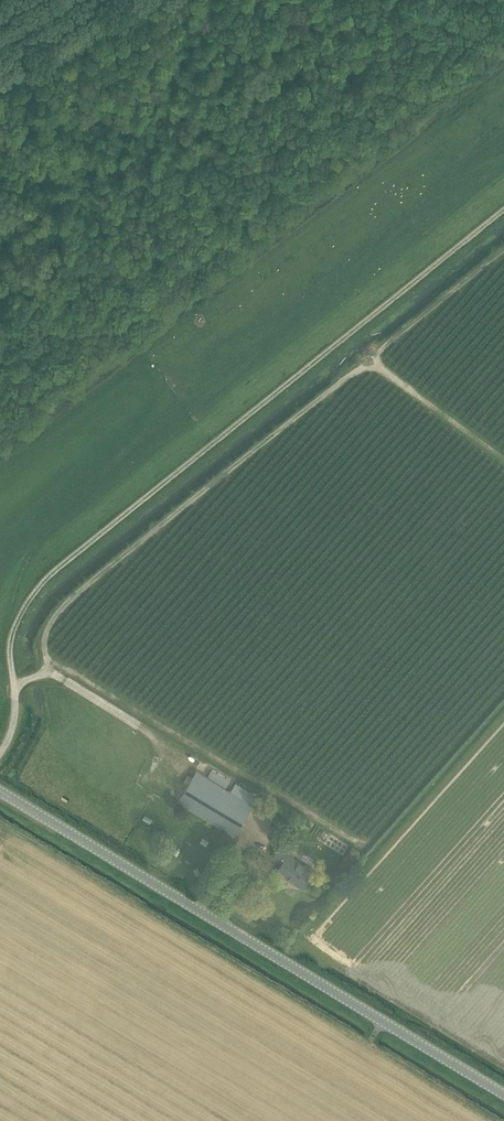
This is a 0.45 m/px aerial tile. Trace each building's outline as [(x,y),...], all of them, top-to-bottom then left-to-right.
[(196,771),(178,801),(235,835),(253,805),(231,792),(196,771)] [(304,886),(314,870),(288,854),(289,852),(280,846),(272,858),(281,863),(276,872),(288,879),(289,877),(304,886)]
